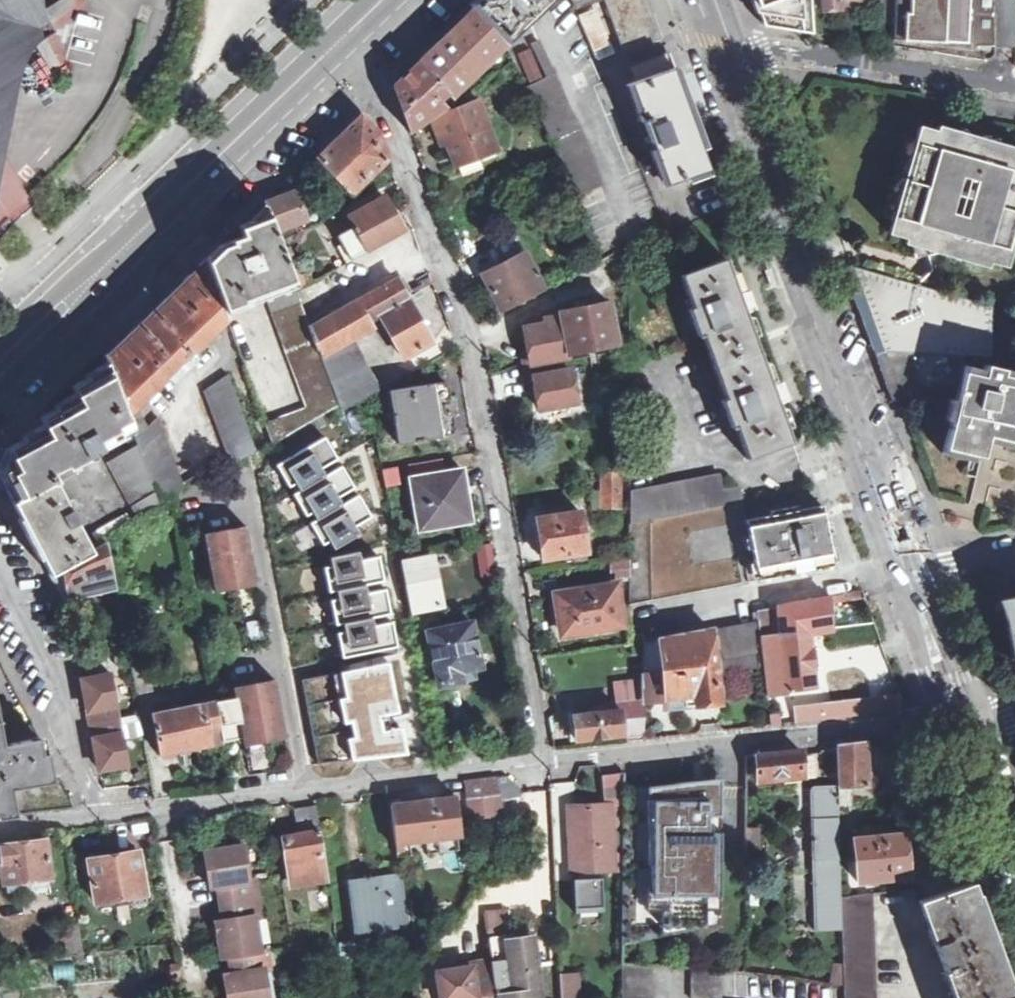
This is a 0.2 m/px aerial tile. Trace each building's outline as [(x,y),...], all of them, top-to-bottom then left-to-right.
[(8,142),(28,54),(53,33),(44,0),(0,0),(0,177),(8,142)] [(505,40),(547,0),(474,0),(469,4),(473,9),(505,40)] [(647,0),(604,0),(623,52),(661,38),(649,5),(647,0)] [(754,1),(759,12),(764,25),(813,32),(811,0),(754,0),(754,1)] [(823,9),(840,7),(840,2),(863,1),(863,0),(823,0),(823,9)] [(869,22),(893,22),(892,45),(940,53),(982,60),(983,59),(991,58),(995,54),(996,48),(1014,47),(1014,1),(1014,0),(868,0),(869,22)] [(418,62),(451,97),(506,44),(504,42),(505,40),(473,9),(446,35),(418,62)] [(597,58),(612,53),(596,9),(581,15),(597,58)] [(531,81),(541,76),(530,48),(519,53),(531,81)] [(691,119),(666,52),(629,65),(635,81),(631,83),(666,184),(709,170),(691,119)] [(394,86),(410,133),(432,118),(440,112),(456,101),(451,97),(418,62),(406,74),(394,86)] [(455,162),(496,146),(481,99),(440,115),(440,112),(432,118),(439,137),(446,135),(455,162)] [(352,193),(388,158),(378,134),(366,120),(357,120),(338,139),(318,157),(352,193)] [(888,230),(905,235),(905,241),(988,264),(989,259),(1007,264),(1014,232),(1014,146),(998,142),(997,136),(989,139),(988,133),(979,135),(966,132),(963,127),(959,130),(936,125),(934,130),(918,126),(888,230)] [(50,239),(8,142),(0,177),(0,274),(10,271),(50,239)] [(264,203),(278,242),(298,232),(295,222),(305,218),(302,209),(310,206),(304,188),(264,203)] [(352,260),(404,232),(385,196),(350,215),(356,226),(339,235),(352,260)] [(790,197),(783,200),(790,219),(797,216),(790,197)] [(229,235),(205,258),(216,288),(219,296),(224,307),(265,291),(306,408),(268,423),(275,445),(335,408),(339,405),(310,327),(278,242),(264,203),(263,201),(259,205),(260,207),(261,208),(263,215),(249,220),(250,223),(244,225),(243,224),(240,224),(240,225),(239,227),(243,237),(234,240),(229,235)] [(500,310),(543,290),(515,236),(484,252),(493,269),(482,274),(500,310)] [(132,429),(134,437),(147,428),(136,406),(166,378),(171,382),(198,357),(194,351),(228,318),(224,307),(219,296),(216,288),(205,258),(182,280),(184,282),(155,311),(153,309),(137,325),(138,327),(109,355),(107,353),(104,356),(108,366),(132,429)] [(742,304),(725,258),(681,275),(692,307),(688,309),(698,336),(702,335),(725,398),(721,400),(731,428),(735,427),(747,458),(792,442),(780,408),(742,304)] [(858,284),(882,351),(964,355),(991,353),(992,304),(851,265),(858,284)] [(414,293),(433,282),(430,274),(421,279),(421,283),(412,288),(414,293)] [(310,327),(339,405),(341,410),(368,396),(380,389),(351,336),(370,325),(369,322),(382,315),(392,334),(390,335),(392,340),(395,338),(405,356),(432,342),(397,279),(310,327)] [(542,415),(577,408),(573,374),(561,377),(558,361),(570,358),(569,352),(616,342),(609,302),(586,307),(585,300),(575,302),(576,309),(562,311),(562,317),(546,320),(547,326),(529,329),(534,365),(528,366),(530,382),(536,381),(542,415)] [(777,300),(769,303),(776,322),(784,320),(777,300)] [(890,374),(899,399),(945,382),(958,385),(962,370),(964,355),(882,351),(890,374)] [(986,365),(983,375),(962,370),(958,385),(944,448),(981,456),(985,440),(1014,448),(1014,372),(986,365)] [(53,481),(69,472),(71,471),(70,466),(120,439),(119,435),(132,429),(108,366),(72,386),(79,398),(59,408),(40,417),(46,428),(8,448),(0,466),(0,471),(15,500),(53,481)] [(255,453),(258,450),(230,374),(206,391),(235,465),(255,453)] [(390,389),(397,441),(453,434),(456,430),(453,414),(449,411),(438,413),(437,406),(448,404),(450,400),(448,384),(444,382),(390,389)] [(141,453),(159,502),(184,489),(186,493),(220,473),(216,467),(213,469),(206,468),(182,481),(158,421),(147,428),(134,437),(141,453)] [(340,460),(326,437),(273,468),(288,491),(340,460)] [(111,468),(138,519),(160,507),(159,502),(141,453),(111,468)] [(359,490),(343,468),(292,498),(307,520),(359,490)] [(398,483),(396,468),(382,470),(385,485),(398,483)] [(438,526),(438,519),(469,514),(466,486),(463,487),(461,474),(463,473),(462,469),(410,477),(419,529),(438,526)] [(604,506),(620,504),(621,473),(604,474),(604,506)] [(719,474),(630,490),(630,521),(742,500),(739,486),(721,489),(719,474)] [(53,481),(15,500),(12,501),(50,572),(89,551),(73,520),(78,517),(74,508),(69,511),(53,481)] [(375,517),(359,496),(308,525),(322,548),(375,517)] [(756,580),(833,565),(834,563),(823,505),(745,520),(756,580)] [(543,559),(587,552),(580,511),(536,518),(543,559)] [(219,593),(259,586),(249,528),(209,536),(219,593)] [(68,596),(117,589),(113,569),(109,556),(106,546),(63,571),(68,596)] [(441,605),(431,555),(404,561),(412,611),(441,605)] [(386,585),(380,558),(323,569),(328,595),(386,585)] [(631,559),(614,560),(615,577),(631,576),(631,559)] [(563,632),(622,622),(616,585),(576,591),(578,599),(559,602),(563,632)] [(394,616),(387,589),(330,600),(335,627),(394,616)] [(997,596),(1014,644),(1014,593),(997,596)] [(842,596),(757,612),(764,671),(767,694),(791,692),(791,689),(815,686),(809,632),(832,629),(828,604),(843,601),(842,596)] [(643,680),(644,700),(695,695),(695,705),(707,704),(720,703),(718,676),(764,671),(757,612),(752,612),(753,622),(644,643),(643,680)] [(399,649),(393,622),(336,633),(341,659),(399,649)] [(478,662),(470,624),(429,632),(439,682),(464,677),(462,665),(466,664),(478,662)] [(392,665),(299,680),(318,769),(407,751),(392,665)] [(111,768),(129,764),(111,674),(82,680),(100,770),(111,768)] [(272,740),(288,738),(277,679),(234,686),(236,697),(216,702),(223,742),(234,740),(243,738),(244,745),(272,740)] [(622,709),(571,715),(576,739),(612,736),(644,732),(644,700),(643,680),(618,683),(622,709)] [(223,742),(216,702),(213,687),(191,692),(193,706),(179,709),(179,704),(172,705),(173,710),(154,714),(161,753),(183,749),(223,742)] [(795,722),(899,710),(898,695),(794,707),(795,722)] [(771,725),(780,725),(779,713),(770,714),(771,725)] [(0,727),(0,816),(16,814),(13,801),(22,799),(18,787),(52,781),(49,752),(41,752),(39,737),(3,744),(0,727)] [(865,742),(836,745),(839,804),(851,804),(851,784),(867,784),(866,774),(865,742)] [(803,774),(800,750),(756,756),(758,779),(803,774)] [(497,787),(495,777),(464,781),(470,816),(501,812),(497,787)] [(609,806),(625,805),(625,791),(625,777),(604,778),(605,806),(609,806)] [(625,805),(625,942),(721,927),(720,848),(716,848),(716,802),(706,802),(706,787),(681,787),(680,784),(625,791),(625,805)] [(461,835),(456,797),(427,800),(391,805),(396,849),(398,849),(399,858),(411,857),(410,841),(461,835)] [(328,880),(315,805),(305,807),(295,809),(299,834),(286,838),(292,875),(292,886),(328,880)] [(612,870),(609,806),(605,806),(589,807),(570,807),(573,872),(577,872),(578,880),(574,880),(575,908),(605,907),(605,871),(612,870)] [(843,895),(840,818),(813,819),(816,929),(844,928),(843,895)] [(909,877),(906,830),(854,835),(858,881),(909,877)] [(47,839),(0,845),(0,848),(6,887),(7,891),(52,886),(47,839)] [(204,851),(209,887),(220,886),(225,921),(216,923),(221,956),(229,955),(232,975),(224,976),(227,997),(268,997),(264,968),(269,967),(266,950),(261,950),(256,917),(261,916),(256,880),(249,881),(244,845),(218,849),(204,851)] [(108,857),(92,859),(98,901),(147,893),(140,852),(108,857)] [(367,878),(350,881),(357,931),(405,924),(399,875),(367,878)] [(954,997),(1003,997),(1010,996),(969,882),(944,892),(939,878),(917,885),(915,890),(954,997)] [(843,895),(844,928),(843,988),(844,997),(875,997),(874,893),(843,895)] [(80,921),(64,925),(68,952),(85,949),(80,921)] [(531,936),(524,937),(523,932),(487,937),(491,961),(496,997),(539,997),(531,936)] [(344,962),(355,960),(353,946),(342,947),(344,962)] [(491,961),(467,964),(467,968),(434,972),(438,997),(496,997),(491,961)] [(180,963),(171,964),(175,987),(184,986),(180,963)] [(652,964),(623,963),(625,997),(654,997),(652,964)] [(722,971),(692,967),(693,997),(721,997),(722,971)] [(581,974),(559,975),(561,997),(583,997),(581,974)]
